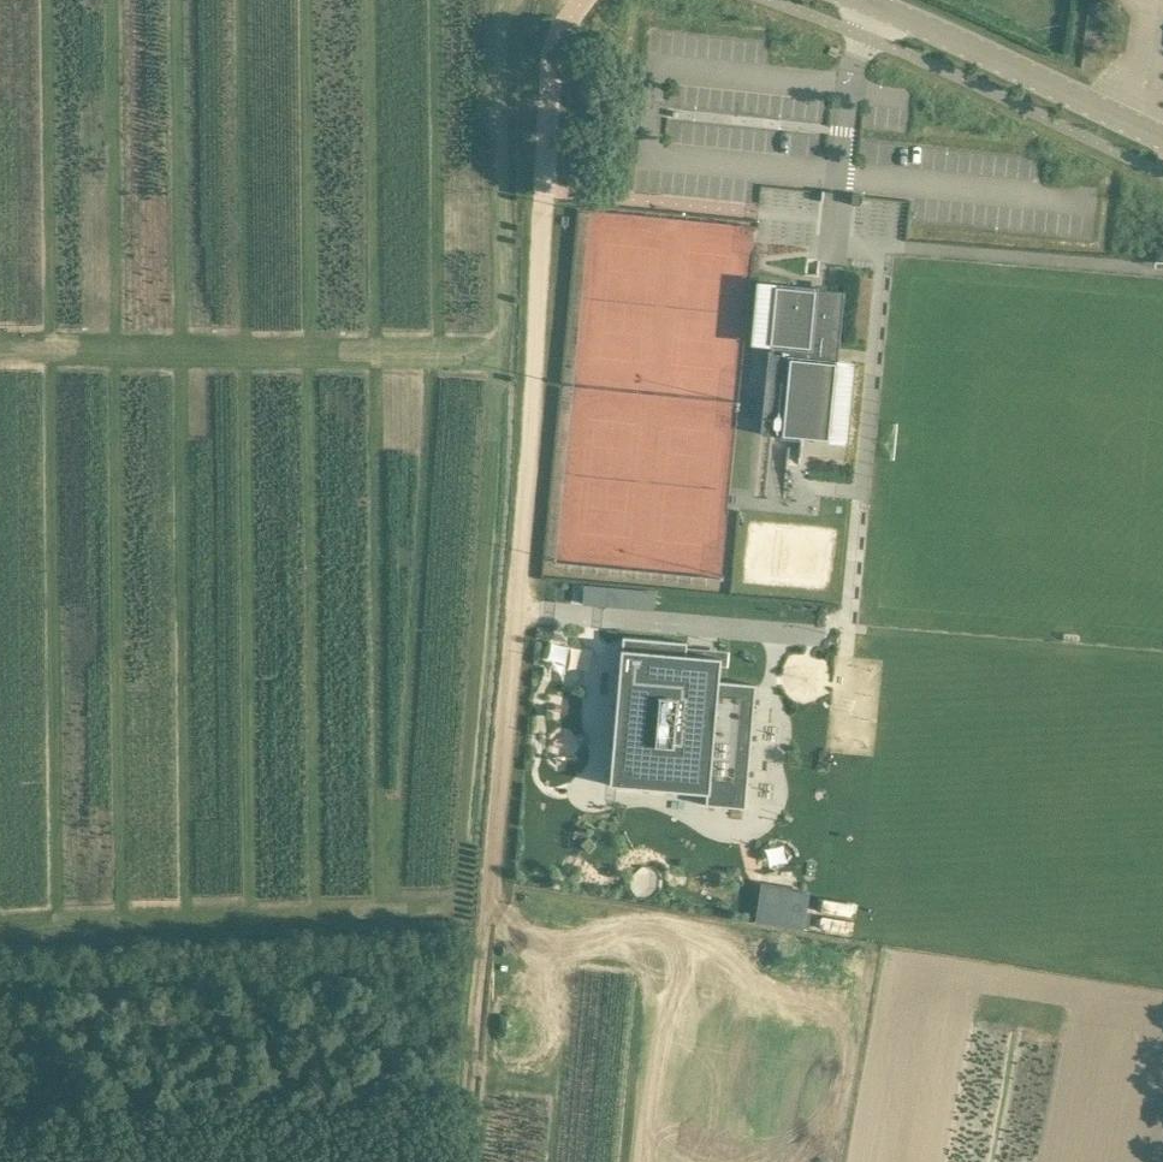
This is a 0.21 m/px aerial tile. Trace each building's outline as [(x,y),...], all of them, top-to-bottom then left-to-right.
[(861,205),(862,197),(862,194),(854,193),(852,204),(861,205)] [(762,434),(831,440),(845,292),(776,285),(762,434)] [(677,647),(677,639),(631,638),(631,646),(677,647)] [(687,659),(623,653),(608,801),(705,810),(704,822),(743,826),(755,701),(719,697),(721,674),(685,671),(687,659)] [(853,903),(819,898),(817,910),(851,915),(853,903)] [(804,929),(807,910),(760,902),(756,922),(778,925),(804,929)] [(851,920),(822,916),(820,927),(849,931),(851,920)]
